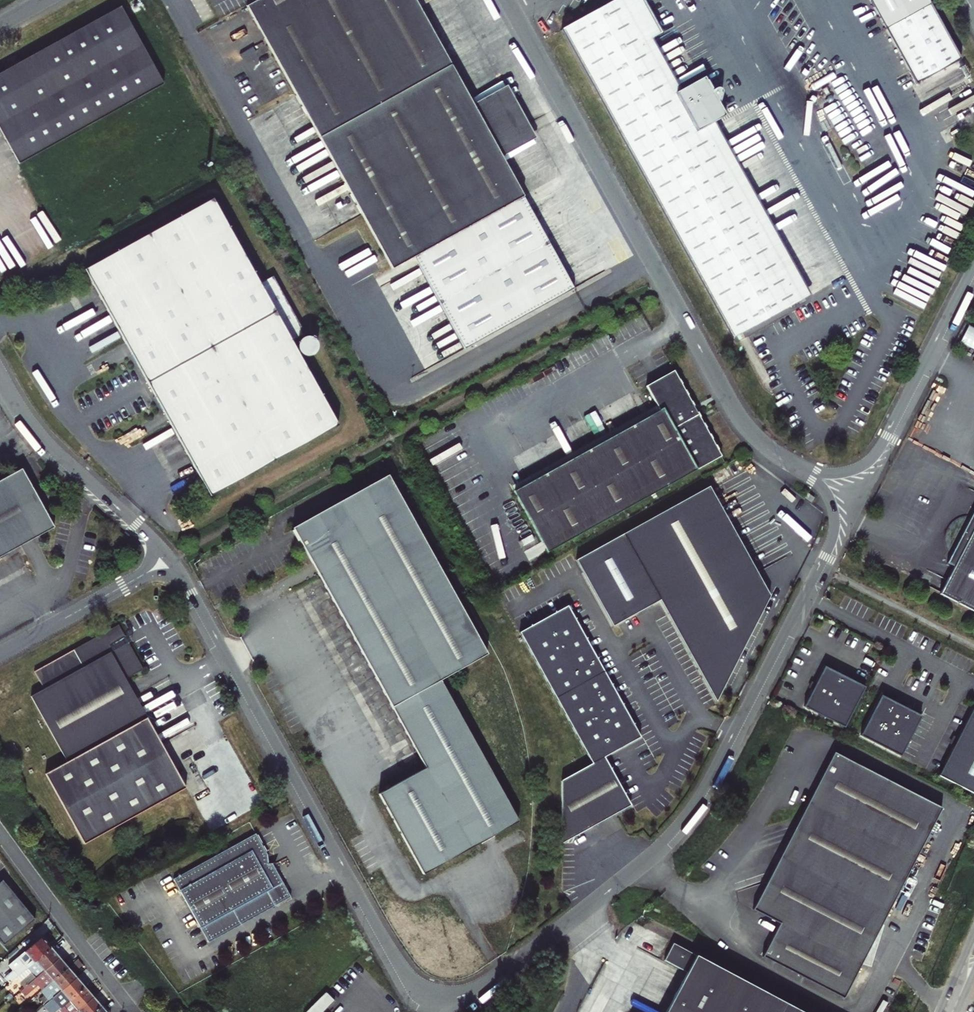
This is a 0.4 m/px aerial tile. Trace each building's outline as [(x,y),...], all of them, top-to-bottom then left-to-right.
[(395,267),(418,254),(522,197),(501,160),(472,106),(424,18),(362,63),(327,0),(262,0),(251,6),(395,267)] [(362,63),(424,18),(414,0),(327,0),(362,63)] [(660,70),(645,42),(653,37),(662,32),(644,0),(615,0),(562,29),(602,101),(660,70)] [(916,84),(961,59),(930,4),(885,29),(916,84)] [(121,5),(0,72),(0,127),(20,163),(164,83),(121,5)] [(660,70),(668,65),(653,37),(645,42),(660,70)] [(673,94),(682,89),(668,65),(660,70),(673,94)] [(733,340),(804,301),(708,127),(717,123),(728,117),(721,104),(723,102),(724,89),(721,87),(717,87),(715,88),(714,92),(706,76),(682,89),(673,94),(660,70),(602,101),(733,340)] [(472,106),(501,160),(536,141),(506,87),(472,106)] [(708,127),(804,301),(812,297),(717,123),(708,127)] [(522,197),(418,254),(468,346),(572,289),(522,197)] [(211,198),(83,269),(138,367),(157,403),(209,496),(337,425),(290,340),(303,333),(271,275),(258,283),(211,198)] [(911,302),(927,309),(930,300),(914,293),(911,302)] [(973,347),(973,326),(971,324),(962,341),(973,347)] [(315,334),(301,343),(310,355),(323,346),(315,334)] [(647,389),(657,407),(659,412),(514,493),(547,554),(720,457),(696,414),(701,412),(698,407),(694,409),(674,373),(647,389)] [(511,488),(514,493),(659,412),(657,407),(511,488)] [(54,528),(22,469),(0,481),(0,557),(54,528)] [(486,654),(388,475),(292,528),(424,768),(377,794),(422,875),(517,822),(439,680),(486,654)] [(709,487),(623,535),(716,702),(777,610),(709,487)] [(947,566),(954,570),(939,597),(973,615),(973,513),(947,566)] [(567,606),(519,633),(591,764),(560,781),(560,844),(629,806),(603,758),(639,738),(567,606)] [(142,669),(128,642),(124,636),(118,624),(34,671),(43,688),(30,696),(67,761),(45,773),(72,822),(173,766),(125,678),(142,669)] [(812,691),(803,708),(843,729),(863,688),(823,668),(815,685),(812,691)] [(897,706),(880,697),(859,737),(899,758),(920,718),(903,709),(897,706)] [(972,711),(938,777),(973,796),(973,712),(972,711)] [(940,811),(833,754),(751,908),(777,922),(760,954),(841,997),(940,811)] [(173,878),(200,928),(267,891),(275,905),(291,896),(272,862),(268,862),(265,851),(255,833),(173,878)] [(4,946),(36,920),(4,881),(0,884),(0,941),(4,946)] [(208,942),(275,905),(267,891),(200,928),(208,942)] [(16,978),(51,948),(42,937),(18,958),(23,963),(14,971),(0,983),(0,992),(16,978)] [(675,942),(666,959),(688,971),(665,1011),(802,1011),(675,942)] [(51,948),(16,978),(25,988),(60,958),(51,948)] [(23,963),(18,958),(12,963),(12,967),(14,971),(23,963)] [(68,968),(60,958),(25,988),(22,990),(26,995),(32,989),(33,991),(41,984),(45,988),(68,968)] [(84,964),(79,958),(70,966),(75,972),(84,964)] [(68,968),(45,988),(48,993),(41,999),(46,1005),(49,1002),(77,978),(68,968)] [(86,988),(77,978),(49,1002),(53,1006),(57,1003),(62,1008),(86,988)] [(62,1008),(65,1011),(77,1011),(94,997),(86,988),(62,1008)] [(334,1001),(325,992),(305,1011),(323,1011),(334,1001)] [(94,997),(77,1011),(97,1011),(103,1008),(94,997)]
